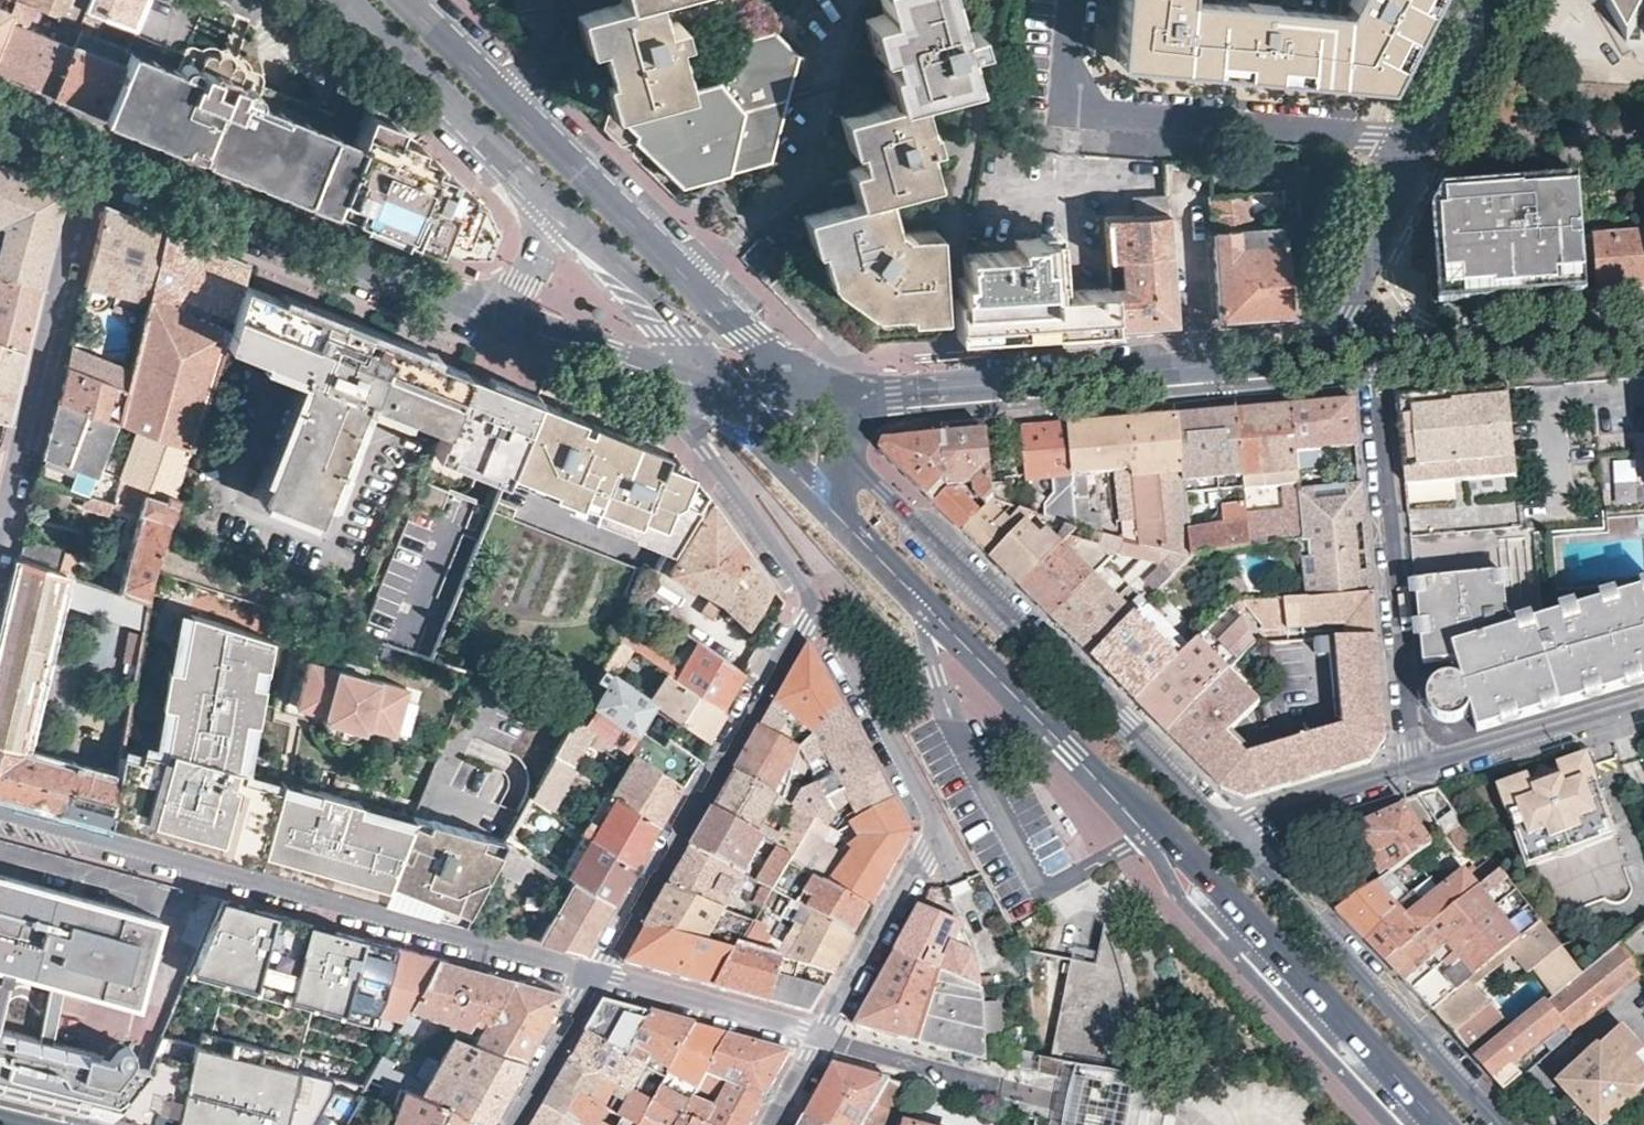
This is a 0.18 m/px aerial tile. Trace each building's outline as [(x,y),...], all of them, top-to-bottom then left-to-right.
[(14,1),(15,0),(0,0),(0,37),(14,1)] [(14,1),(35,9),(58,19),(61,14),(79,22),(85,8),(88,0),(15,0),(14,1)] [(85,8),(136,28),(147,0),(88,0),(85,8)] [(578,6),(576,12),(573,16),(580,43),(592,40),(599,71),(595,73),(603,107),(673,89),(661,41),(668,38),(664,19),(648,22),(642,0),(605,0),(578,6)] [(916,89),(966,75),(959,42),(974,37),(970,18),(953,23),(947,0),(878,0),(880,6),(860,12),(864,28),(869,46),(882,43),(885,58),(879,60),(888,95),(916,89)] [(1113,56),(1169,60),(1235,66),(1327,74),(1380,79),(1405,31),(1421,0),(1347,0),(1339,17),(1203,0),(1118,0),(1113,56)] [(1626,45),(1643,10),(1643,0),(1600,0),(1626,45)] [(52,92),(79,24),(79,22),(61,14),(58,19),(52,36),(28,26),(35,9),(14,1),(0,37),(0,72),(15,78),(52,92)] [(65,97),(102,113),(130,44),(79,24),(52,92),(65,97)] [(247,27),(238,52),(245,57),(248,60),(249,62),(250,65),(255,67),(257,69),(260,73),(261,77),(262,78),(267,70),(265,64),(267,61),(255,31),(247,27)] [(135,31),(130,44),(102,113),(127,123),(199,151),(242,169),(260,176),(329,204),(359,130),(361,121),(263,82),(262,78),(261,77),(260,73),(257,69),(255,67),(250,65),(249,62),(248,60),(245,57),(238,52),(237,51),(233,50),(225,46),(220,44),(215,43),(211,43),(207,43),(201,45),(197,44),(193,44),(189,44),(183,48),(135,31)] [(717,79),(673,89),(603,107),(599,107),(594,122),(612,140),(627,136),(675,179),(684,177),(741,163),(758,159),(784,52),(761,31),(727,39),(717,79)] [(925,121),(916,89),(888,95),(836,109),(841,128),(845,142),(851,141),(855,157),(842,161),(851,196),(882,188),(929,175),(922,142),(932,139),(927,120),(925,121)] [(368,104),(361,121),(359,130),(387,140),(391,126),(395,116),(368,104)] [(387,140),(359,130),(329,204),(346,210),(348,211),(433,245),(438,231),(442,218),(454,223),(466,196),(469,188),(443,177),(447,167),(427,159),(430,151),(414,144),(417,138),(391,126),(387,140)] [(0,160),(0,222),(7,225),(0,255),(0,273),(41,281),(54,230),(65,185),(7,163),(0,160)] [(1578,182),(1443,191),(1440,195),(1431,212),(1438,305),(1465,303),(1513,300),(1554,297),(1562,296),(1560,267),(1583,265),(1581,231),(1578,185),(1578,182)] [(892,229),(882,188),(851,196),(801,208),(807,235),(808,241),(815,240),(824,274),(870,310),(904,307),(906,313),(940,310),(932,226),(892,229)] [(1296,204),(1295,188),(1276,189),(1277,205),(1296,204)] [(1245,192),(1206,196),(1208,228),(1237,227),(1248,227),(1247,215),(1245,192)] [(480,201),(466,196),(454,223),(442,218),(438,231),(464,242),(480,201)] [(1164,215),(1163,196),(1129,199),(1130,216),(1164,215)] [(105,202),(86,282),(145,304),(165,226),(133,213),(105,202)] [(1116,286),(1105,287),(1107,326),(1143,324),(1172,323),(1169,276),(1166,236),(1164,215),(1130,216),(1100,218),(1103,262),(1116,262),(1116,286)] [(119,477),(142,483),(177,492),(186,460),(207,397),(224,339),(230,320),(243,279),(249,260),(225,250),(209,243),(165,226),(145,304),(145,307),(131,362),(126,380),(118,419),(135,424),(119,477)] [(1208,228),(1215,320),(1249,318),(1286,315),(1284,296),(1280,244),(1238,246),(1237,227),(1208,228)] [(1596,294),(1627,292),(1643,290),(1643,236),(1592,239),(1596,294)] [(951,301),(954,337),(1056,330),(1107,326),(1105,287),(1047,290),(1046,240),(1012,242),(1012,250),(959,253),(958,259),(959,277),(955,278),(957,300),(951,301)] [(1585,294),(1583,265),(1560,267),(1562,296),(1582,294),(1585,294)] [(41,281),(0,273),(0,340),(24,350),(33,317),(41,281)] [(361,327),(243,279),(230,320),(224,339),(301,369),(296,383),(300,385),(256,495),(314,516),(334,466),(338,467),(344,454),(338,452),(356,407),(362,409),(366,395),(445,427),(467,370),(445,361),(379,335),(361,327)] [(24,350),(0,340),(0,418),(8,420),(16,385),(24,350)] [(102,353),(72,343),(70,349),(101,358),(102,353)] [(131,362),(102,353),(101,358),(70,349),(67,363),(126,380),(131,362)] [(62,382),(58,400),(118,419),(126,380),(67,363),(62,382)] [(502,385),(467,370),(445,427),(434,453),(504,483),(507,476),(509,470),(537,400),(502,385)] [(1512,459),(1507,386),(1428,394),(1396,397),(1400,435),(1405,486),(1514,476),(1512,459)] [(49,439),(40,475),(88,489),(93,491),(114,493),(119,477),(135,424),(118,419),(58,400),(54,418),(49,439)] [(579,417),(537,400),(509,470),(550,487),(548,493),(563,499),(587,509),(629,526),(630,521),(672,537),(680,523),(701,487),(686,467),(673,451),(670,449),(666,462),(655,458),(658,449),(579,417)] [(1319,404),(1290,406),(1294,454),(1345,449),(1346,460),(1355,458),(1354,449),(1349,401),(1319,404)] [(1294,454),(1290,406),(1263,409),(1234,411),(1243,512),(1253,511),(1252,494),(1245,494),(1245,481),(1283,477),(1285,490),(1295,489),(1294,475),(1296,475),(1294,454)] [(1205,557),(1246,551),(1243,512),(1234,411),(1205,414),(1176,416),(1182,492),(1188,490),(1188,484),(1214,483),(1216,512),(1202,513),(1203,522),(1185,524),(1188,559),(1205,557)] [(1182,492),(1176,416),(1154,418),(1116,421),(1062,426),(1066,477),(1067,486),(1071,530),(1072,530),(1095,536),(1098,537),(1098,514),(1085,512),(1083,476),(1115,474),(1119,522),(1134,521),(1135,546),(1155,551),(1167,554),(1188,559),(1185,524),(1182,492)] [(1025,481),(1066,477),(1062,426),(1026,429),(1020,430),(1025,481)] [(940,515),(958,532),(989,501),(989,499),(988,487),(984,433),(932,437),(880,441),(875,452),(940,515)] [(509,470),(507,476),(548,493),(550,487),(509,470)] [(177,492),(142,483),(119,477),(114,493),(93,491),(88,489),(83,505),(108,512),(111,503),(137,510),(131,537),(126,561),(122,579),(120,590),(148,599),(153,566),(160,545),(177,492)] [(1245,494),(1252,494),(1285,490),(1283,477),(1245,481),(1245,494)] [(1363,541),(1357,489),(1325,492),(1324,484),(1309,486),(1309,493),(1296,494),(1297,506),(1300,540),(1308,539),(1310,555),(1300,556),(1303,599),(1303,600),(1369,596),(1363,541)] [(1004,486),(988,487),(989,499),(1004,506),(1004,504),(1004,486)] [(1071,530),(1067,486),(1045,488),(1048,522),(1071,530)] [(714,505),(701,487),(680,523),(691,530),(668,569),(707,592),(699,607),(715,619),(721,610),(716,607),(720,598),(725,601),(747,624),(770,579),(743,543),(714,505)] [(445,504),(418,493),(362,635),(433,658),(485,530),(469,523),(470,520),(443,510),(445,504)] [(587,509),(563,499),(560,506),(584,516),(587,509)] [(1516,523),(1515,499),(1407,505),(1409,529),(1516,523)] [(1006,518),(989,501),(958,532),(972,546),(986,560),(1020,524),(1029,515),(1013,509),(1006,518)] [(1243,512),(1246,551),(1300,540),(1297,506),(1253,511),(1243,512)] [(433,658),(467,670),(576,709),(631,567),(492,512),(485,530),(433,658)] [(630,521),(629,526),(626,534),(665,550),(672,537),(630,521)] [(1000,573),(1017,590),(1058,545),(1041,529),(1034,536),(1020,524),(986,560),(1000,573)] [(26,534),(21,555),(61,569),(68,548),(26,534)] [(1031,604),(1049,622),(1090,578),(1101,567),(1100,551),(1100,550),(1091,546),(1066,536),(1058,545),(1017,590),(1031,604)] [(1120,543),(1098,537),(1095,536),(1091,546),(1100,550),(1100,551),(1108,560),(1119,550),(1120,543)] [(1155,551),(1135,546),(1133,546),(1131,556),(1152,562),(1155,551)] [(1188,559),(1167,554),(1138,584),(1151,595),(1188,559)] [(108,822),(118,773),(23,748),(58,600),(65,571),(61,569),(21,555),(13,591),(0,644),(0,792),(10,794),(30,800),(108,822)] [(120,590),(65,571),(58,600),(143,626),(148,599),(120,590)] [(1414,580),(1422,662),(1455,659),(1461,679),(1457,677),(1451,676),(1443,676),(1436,679),(1431,684),(1427,690),(1425,698),(1427,707),(1432,713),(1437,717),(1443,720),(1451,720),(1457,719),(1465,713),(1468,705),(1475,729),(1643,680),(1643,588),(1515,625),(1505,611),(1502,571),(1414,580)] [(1067,640),(1086,659),(1129,617),(1090,578),(1049,622),(1067,640)] [(1371,615),(1369,596),(1303,600),(1303,599),(1239,604),(1259,626),(1344,621),(1345,640),(1374,638),(1371,615)] [(1109,681),(1131,703),(1180,652),(1169,642),(1161,649),(1155,641),(1136,622),(1152,607),(1146,600),(1129,617),(1086,659),(1109,681)] [(177,603),(167,668),(182,670),(192,607),(177,603)] [(269,631),(192,607),(182,670),(167,668),(161,704),(174,706),(166,753),(141,749),(140,757),(121,754),(118,773),(108,822),(238,856),(286,868),(381,895),(408,822),(359,808),(361,800),(322,789),(319,798),(280,787),(242,776),(244,767),(236,766),(244,716),(254,718),(261,682),(249,680),(253,661),(264,663),(269,631)] [(1183,649),(1180,652),(1131,703),(1146,719),(1163,735),(1223,674),(1226,672),(1243,654),(1250,646),(1238,622),(1207,651),(1204,649),(1194,660),(1183,649)] [(137,659),(142,631),(130,628),(125,658),(127,658),(127,659),(137,661),(137,659)] [(639,632),(632,645),(634,647),(668,670),(676,658),(639,632)] [(632,645),(617,635),(601,665),(618,675),(634,647),(632,645)] [(1161,635),(1155,641),(1161,649),(1169,642),(1161,635)] [(1376,666),(1374,638),(1345,640),(1333,641),(1338,728),(1243,759),(1222,739),(1227,734),(1255,706),(1223,674),(1163,735),(1210,783),(1225,797),(1252,796),(1385,755),(1376,666)] [(733,686),(743,668),(709,647),(697,639),(676,675),(681,679),(722,705),(733,686)] [(1204,649),(1194,639),(1183,649),(1194,660),(1204,649)] [(1333,641),(1326,641),(1331,723),(1338,728),(1333,641)] [(782,689),(761,727),(801,750),(844,707),(809,643),(785,685),(782,689)] [(336,663),(308,655),(295,702),(326,711),(324,718),(332,733),(345,737),(360,729),(362,721),(392,730),(405,683),(365,671),(369,660),(339,652),(336,663)] [(261,682),(264,663),(253,661),(249,680),(261,682)] [(618,675),(601,665),(596,675),(605,681),(583,716),(595,725),(633,750),(680,779),(691,760),(695,752),(696,751),(669,734),(666,731),(660,740),(643,729),(639,736),(632,732),(636,724),(651,698),(618,675)] [(714,719),(722,705),(681,679),(665,707),(679,716),(706,734),(714,719)] [(142,740),(141,749),(166,753),(174,706),(161,704),(155,741),(142,740)] [(828,803),(877,770),(862,742),(844,707),(801,750),(813,772),(815,785),(795,807),(817,820),(828,803)] [(583,716),(576,711),(554,749),(574,762),(616,791),(658,818),(670,797),(680,779),(633,750),(620,773),(582,748),(595,725),(583,716)] [(246,768),(254,718),(244,716),(236,766),(244,767),(242,776),(280,787),(283,778),(246,768)] [(706,734),(679,716),(669,734),(696,751),(706,734)] [(1331,723),(1244,751),(1243,759),(1338,728),(1331,723)] [(643,729),(636,724),(632,732),(639,736),(643,729)] [(748,750),(735,772),(776,797),(789,771),(793,772),(801,750),(761,727),(748,750)] [(1244,751),(1227,734),(1222,739),(1243,759),(1244,751)] [(141,749),(123,746),(121,754),(140,757),(141,749)] [(574,762),(554,749),(530,794),(548,807),(574,762)] [(1613,835),(1585,754),(1557,764),(1559,771),(1542,777),(1530,781),(1528,774),(1500,785),(1528,865),(1613,835)] [(882,780),(877,770),(828,803),(817,820),(826,826),(835,815),(850,802),(855,812),(845,819),(849,826),(892,799),(882,780)] [(724,791),(713,811),(758,837),(780,798),(776,797),(735,772),(724,791)] [(322,789),(283,778),(280,787),(319,798),(322,789)] [(1462,821),(1437,789),(1413,795),(1441,835),(1445,832),(1462,821)] [(646,838),(658,818),(616,791),(591,835),(633,862),(646,838)] [(794,857),(789,866),(870,904),(910,831),(892,799),(849,826),(838,833),(846,846),(858,838),(842,864),(837,861),(823,854),(830,844),(838,833),(826,826),(817,820),(794,857)] [(412,814),(361,800),(359,808),(408,822),(412,814)] [(550,810),(539,803),(517,841),(529,848),(550,810)] [(1410,824),(1398,806),(1363,818),(1358,832),(1358,833),(1384,873),(1390,869),(1430,842),(1416,821),(1410,824)] [(817,820),(795,807),(774,845),(776,847),(794,857),(817,820)] [(703,829),(692,849),(742,875),(746,877),(766,841),(758,837),(713,811),(703,829)] [(421,818),(412,814),(408,822),(419,826),(421,818)] [(422,905),(462,916),(482,880),(491,862),(502,841),(421,818),(419,826),(408,822),(381,895),(403,900),(422,905)] [(1462,853),(1477,841),(1464,824),(1462,821),(1445,832),(1462,853)] [(591,835),(580,828),(556,867),(561,870),(568,875),(591,835)] [(1349,836),(1376,879),(1384,873),(1358,833),(1349,836)] [(622,882),(633,862),(591,835),(568,875),(573,876),(612,898),(622,882)] [(505,838),(503,841),(491,863),(517,877),(527,861),(532,853),(505,838)] [(823,854),(837,861),(843,851),(830,844),(823,854)] [(773,891),(789,866),(794,857),(776,847),(756,882),(773,891)] [(682,865),(668,888),(722,909),(742,875),(692,849),(682,865)] [(556,867),(532,853),(527,861),(555,878),(561,870),(556,867)] [(1371,948),(1382,960),(1498,869),(1488,856),(1474,867),(1464,875),(1459,868),(1404,911),(1398,904),(1359,935),(1371,948)] [(1585,869),(1572,868),(1570,893),(1621,897),(1624,860),(1603,858),(1601,882),(1584,881),(1585,869)] [(1464,875),(1474,867),(1468,861),(1459,868),(1464,875)] [(870,904),(789,866),(773,891),(796,903),(853,934),(861,921),(870,904)] [(1412,893),(1390,869),(1384,873),(1376,879),(1374,880),(1398,904),(1412,893)] [(1429,1010),(1538,921),(1498,869),(1382,960),(1404,984),(1429,1010)] [(612,898),(573,876),(568,875),(561,870),(555,878),(568,885),(541,938),(564,944),(584,950),(597,926),(612,898)] [(137,1000),(159,915),(0,872),(0,962),(137,1000)] [(1398,904),(1374,880),(1336,911),(1349,924),(1359,935),(1398,904)] [(734,952),(739,944),(754,921),(722,909),(668,888),(658,905),(646,928),(734,952)] [(762,909),(769,893),(759,888),(752,904),(762,909)] [(219,897),(200,892),(194,914),(210,918),(219,897)] [(219,897),(210,918),(189,966),(224,975),(228,976),(214,1034),(211,1047),(202,1045),(160,1035),(146,1065),(144,1070),(110,1112),(168,1124),(340,1124),(349,1109),(360,1090),(364,1083),(322,1073),(296,1067),(299,1054),(312,999),(316,1000),(338,1006),(342,1007),(344,1001),(401,1016),(408,1003),(435,955),(219,897)] [(842,956),(853,934),(796,903),(793,910),(802,914),(785,946),(773,939),(766,952),(782,957),(782,959),(832,974),(842,956)] [(910,922),(895,950),(942,971),(980,987),(978,980),(977,972),(973,959),(970,950),(967,942),(960,926),(918,907),(910,922)] [(770,931),(754,921),(739,944),(759,950),(770,931)] [(1472,1057),(1578,971),(1538,921),(1429,1010),(1450,1033),(1472,1057)] [(1617,942),(1629,957),(1643,945),(1643,922),(1617,942)] [(1095,1066),(1130,1073),(1130,1064),(1131,1050),(1130,1032),(1130,1018),(1128,1006),(1126,991),(1123,976),(1120,966),(1116,955),(1113,944),(1104,924),(1096,960),(1096,961),(1070,956),(1066,974),(1049,1057),(1035,1054),(1034,1071),(1034,1078),(1040,1079),(1034,1105),(1033,1111),(1032,1120),(1030,1124),(1083,1124),(1095,1066)] [(668,973),(717,986),(734,952),(646,928),(627,962),(668,973)] [(1617,942),(1578,971),(1472,1057),(1487,1072),(1503,1090),(1522,1074),(1512,1061),(1560,1023),(1569,1034),(1624,988),(1642,973),(1629,957),(1617,942)] [(812,1011),(832,974),(782,959),(782,957),(766,952),(759,950),(739,944),(734,952),(717,986),(750,995),(757,997),(810,1012),(812,1011)] [(880,977),(855,1023),(917,1040),(942,971),(895,950),(880,977)] [(503,973),(435,955),(408,1003),(423,1009),(468,1024),(475,1011),(487,1016),(481,1028),(474,1041),(521,1057),(532,1037),(539,1025),(561,988),(543,984),(503,973)] [(189,966),(187,973),(223,982),(224,975),(189,966)] [(983,1022),(980,987),(942,971),(917,1040),(954,1050),(985,1059),(983,1022)] [(316,1000),(314,1007),(336,1013),(338,1006),(316,1000)] [(394,1028),(401,1016),(344,1001),(342,1007),(340,1014),(394,1028)] [(604,1001),(586,1033),(628,1056),(632,1047),(650,1014),(621,1006),(604,1001)] [(381,1051),(396,1058),(423,1009),(408,1003),(401,1016),(394,1028),(381,1051)] [(475,1011),(468,1024),(481,1028),(487,1016),(475,1011)] [(669,1071),(694,1026),(671,1020),(650,1014),(632,1047),(651,1056),(645,1066),(666,1077),(669,1071)] [(706,1074),(727,1034),(714,1031),(694,1026),(669,1071),(699,1088),(706,1074)] [(146,1065),(129,1061),(112,1056),(0,1028),(0,1086),(15,1089),(110,1112),(144,1070),(146,1065)] [(1618,1028),(1555,1082),(1591,1124),(1597,1124),(1638,1091),(1643,1086),(1643,1058),(1618,1028)] [(205,1031),(202,1045),(211,1047),(214,1034),(205,1031)] [(628,1056),(586,1033),(579,1044),(572,1057),(632,1090),(645,1066),(651,1056),(632,1047),(628,1056)] [(756,1043),(727,1034),(706,1074),(728,1083),(764,1098),(778,1073),(790,1052),(756,1043)] [(427,1079),(420,1091),(486,1116),(503,1088),(521,1057),(474,1041),(454,1035),(427,1079)] [(118,1049),(112,1056),(129,1061),(132,1058),(133,1055),(134,1051),(132,1048),(129,1046),(126,1044),(122,1045),(118,1049)] [(1032,1051),(1008,1045),(1004,1061),(1030,1067),(1032,1051)] [(396,1058),(381,1051),(377,1059),(392,1065),(396,1058)] [(325,1060),(299,1054),(296,1067),(322,1073),(325,1060)] [(652,1101),(632,1090),(572,1057),(564,1070),(559,1079),(607,1107),(613,1096),(625,1102),(618,1114),(622,1117),(638,1124),(639,1124),(642,1121),(652,1101)] [(377,1059),(370,1072),(393,1081),(403,1085),(420,1091),(427,1079),(392,1065),(377,1059)] [(803,1116),(821,1124),(864,1124),(890,1079),(854,1070),(832,1064),(818,1090),(803,1116)] [(544,1104),(580,1124),(596,1124),(607,1107),(559,1079),(550,1095),(544,1104)] [(890,1079),(864,1124),(885,1124),(910,1085),(890,1079)] [(396,1104),(403,1085),(393,1081),(386,1100),(396,1104)] [(683,1117),(703,1124),(749,1124),(764,1098),(728,1083),(718,1108),(690,1101),(683,1117)] [(390,1124),(481,1124),(486,1116),(420,1091),(403,1085),(396,1104),(388,1124),(390,1124)] [(683,1117),(690,1101),(661,1086),(652,1101),(642,1121),(650,1124),(679,1124),(683,1117)] [(360,1090),(349,1109),(388,1124),(396,1104),(386,1100),(360,1090)] [(544,1104),(532,1124),(580,1124),(544,1104)] [(349,1109),(340,1124),(388,1124),(349,1109)] [(803,1116),(798,1124),(821,1124),(803,1116)] [(622,1117),(617,1124),(638,1124),(622,1117)] [(679,1124),(703,1124),(683,1117),(679,1124)]
